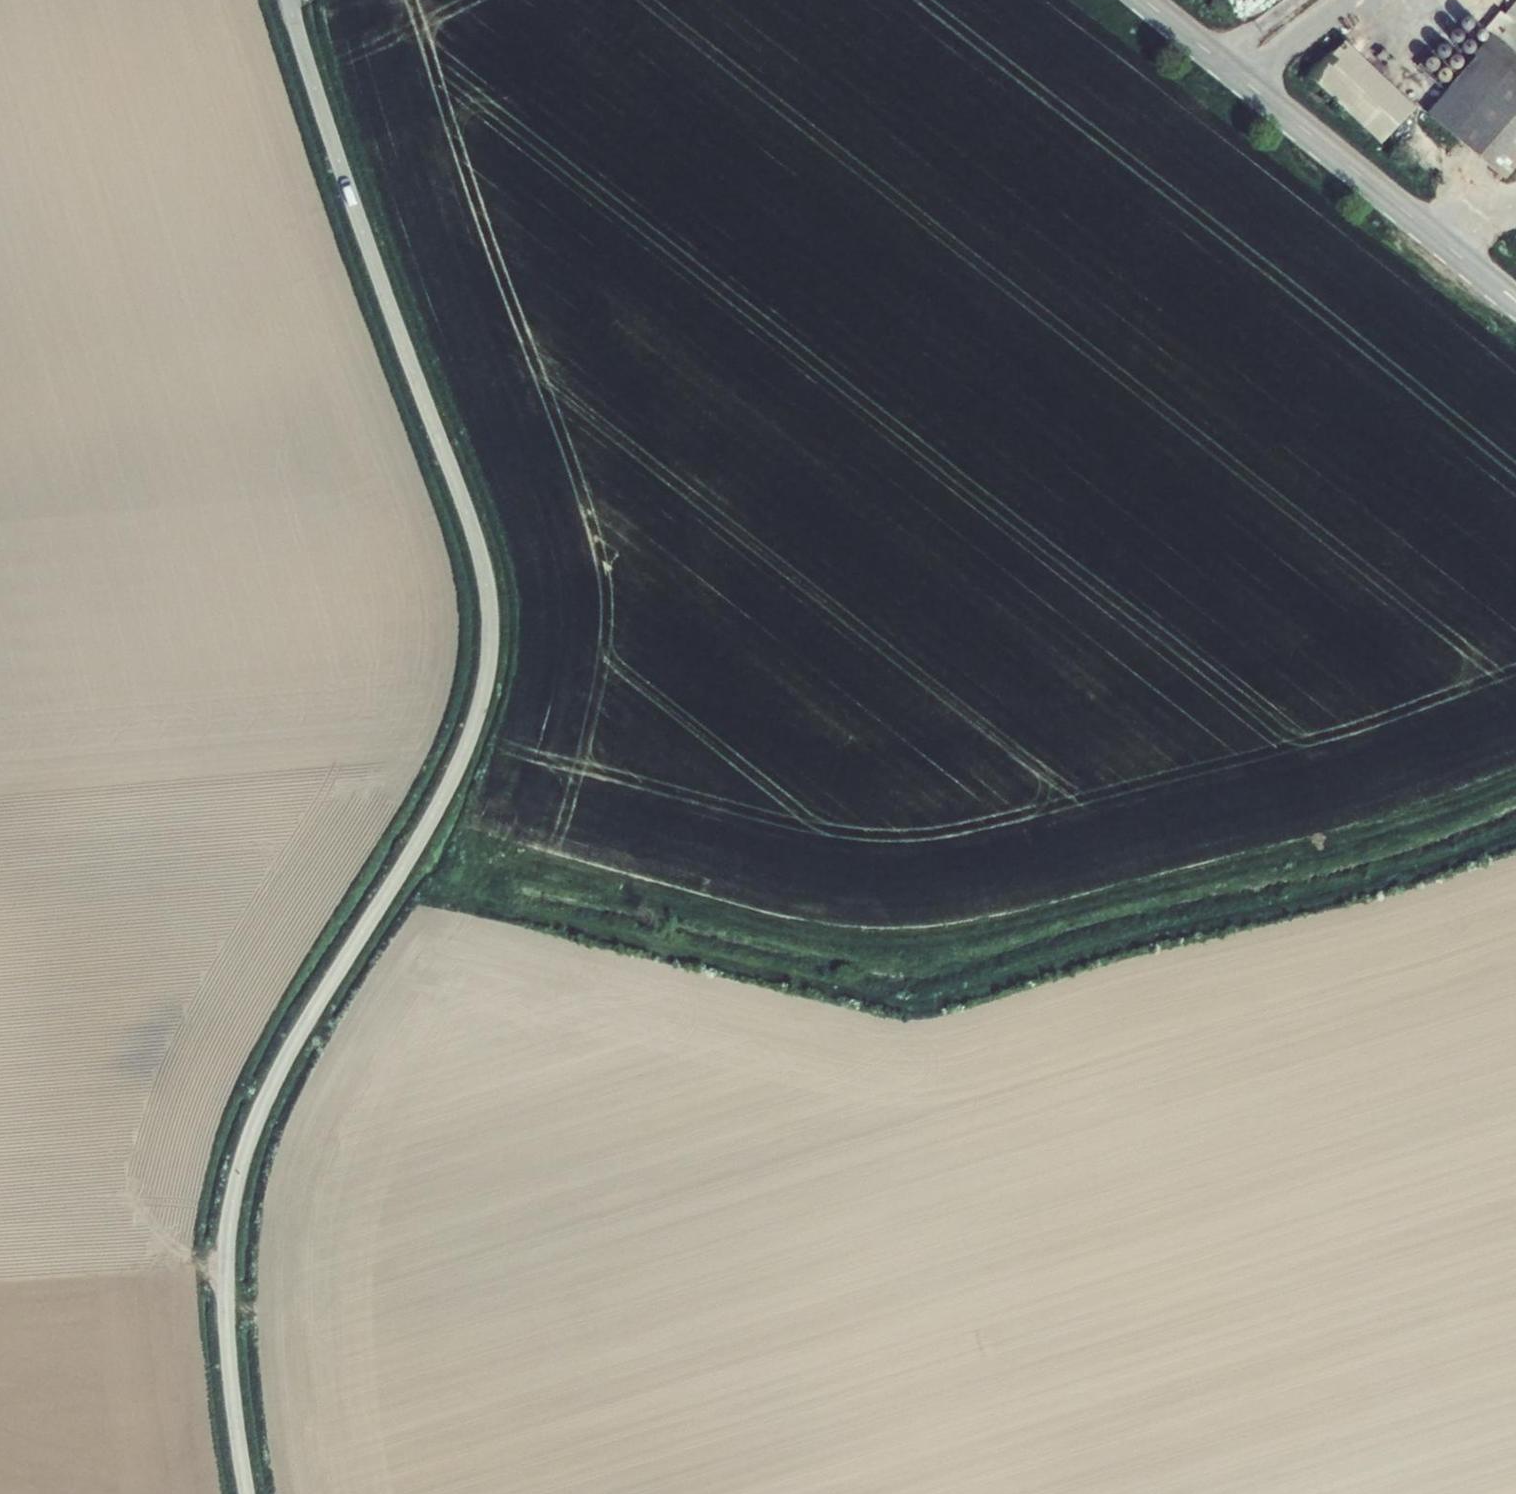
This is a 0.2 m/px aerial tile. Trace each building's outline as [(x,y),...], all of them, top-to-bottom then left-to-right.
[(1503,0),(1502,0),(1413,103),(1505,181),(1515,168),(1515,12),(1512,9),(1503,0)] [(1415,112),(1347,43),(1312,78),(1382,145),(1415,112)]
